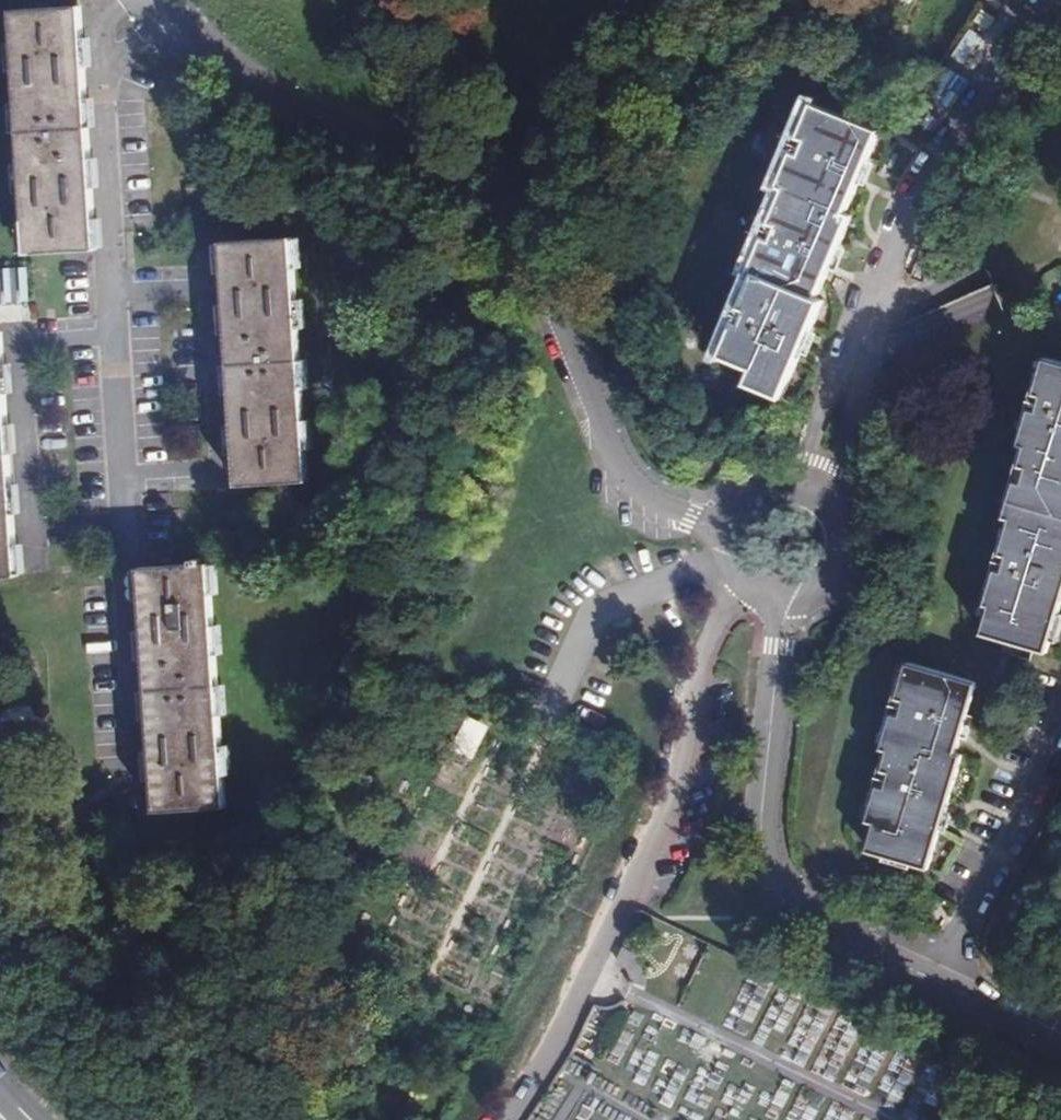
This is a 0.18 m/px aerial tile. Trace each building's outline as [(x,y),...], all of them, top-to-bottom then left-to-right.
[(94,35),(92,7),(84,8),(85,36),(94,35)] [(85,36),(84,8),(79,8),(10,12),(13,42),(15,76),(16,104),(19,138),(21,165),(23,201),(24,227),(26,255),(66,252),(92,249),(99,249),(97,221),(95,187),(93,159),(91,127),(90,99),(88,64),(85,36)] [(15,76),(13,42),(4,42),(6,76),(15,76)] [(97,98),(95,64),(88,64),(90,99),(97,98)] [(19,138),(16,104),(8,105),(10,138),(19,138)] [(821,120),(826,106),(822,104),(816,118),(821,120)] [(844,254),(859,217),(853,215),(865,186),(843,177),(849,164),(865,171),(872,169),(888,131),(826,106),(821,120),(816,118),(811,132),(800,136),(793,152),(799,159),(793,173),(798,175),(791,189),(794,189),(799,192),(793,207),(788,204),(781,218),(778,220),(772,220),(765,236),(771,244),(763,261),(768,264),(763,276),(764,276),(769,278),(763,290),(759,288),(752,304),(742,306),(735,321),(742,329),(735,344),(740,346),(733,360),(760,371),(754,386),(789,401),(806,361),(786,353),(792,339),(805,345),(814,342),(830,303),(824,300),(837,271),(814,262),(820,248),(837,254),(844,254)] [(101,159),(98,127),(91,127),(93,159),(101,159)] [(865,186),(872,169),(865,171),(849,164),(843,177),(865,186)] [(23,201),(21,165),(12,166),(14,200),(23,201)] [(791,189),(798,175),(793,173),(787,187),(791,189)] [(104,220),(102,187),(95,187),(97,221),(104,220)] [(793,207),(799,192),(794,189),(788,204),(793,207)] [(26,255),(24,227),(16,228),(18,255),(26,255)] [(302,391),(299,358),(298,330),(297,297),(294,266),(292,238),(222,242),(223,271),(225,304),(226,333),(228,367),(229,394),(231,428),(232,457),(234,485),(301,482),(305,482),(304,454),(303,421),(302,391)] [(223,271),(222,242),(213,243),(214,271),(223,271)] [(837,271),(844,254),(837,254),(820,248),(814,262),(837,271)] [(763,276),(768,264),(763,261),(758,273),(763,276)] [(304,296),(303,266),(294,266),(297,297),(304,296)] [(763,290),(769,278),(764,276),(759,288),(763,290)] [(226,333),(225,304),(216,305),(217,334),(226,333)] [(307,358),(306,330),(298,330),(299,358),(307,358)] [(1,335),(0,335),(0,578),(18,578),(15,550),(13,519),(11,486),(9,455),(7,425),(5,391),(3,363),(1,335)] [(806,361),(814,342),(805,345),(792,339),(786,353),(806,361)] [(733,360),(740,346),(735,344),(729,358),(733,360)] [(1046,373),(1049,359),(1044,358),(1040,372),(1046,373)] [(1049,359),(1046,373),(1040,372),(1036,385),(1026,388),(1021,405),(1029,412),(1024,428),(1029,429),(1024,444),(1025,445),(1021,459),(1009,464),(1005,480),(1013,486),(1009,499),(1013,501),(1009,517),(1010,518),(1016,518),(1012,533),(1006,532),(1002,546),(992,549),(987,565),(994,574),(990,587),(995,588),(989,604),(990,604),(982,633),(1047,651),(1060,608),(1038,601),(1041,590),(1060,596),(1060,363),(1049,359)] [(12,391),(10,363),(3,363),(5,391),(12,391)] [(229,394),(228,367),(220,367),(220,394),(229,394)] [(310,421),(309,391),(302,391),(303,421),(310,421)] [(16,455),(14,424),(7,425),(9,455),(16,455)] [(232,457),(231,428),(223,428),(224,458),(232,457)] [(314,481),(312,453),(304,454),(305,482),(314,481)] [(21,519),(19,486),(11,486),(13,519),(21,519)] [(25,578),(23,549),(15,550),(18,578),(25,578)] [(224,749),(222,722),(220,687),(217,658),(216,626),(214,596),(212,564),(174,566),(139,569),(140,600),(143,631),(145,660),(147,694),(148,723),(150,755),(152,783),(153,814),(221,810),(229,810),(227,782),(224,749)] [(140,600),(139,569),(130,570),(132,600),(140,600)] [(224,626),(222,595),(214,596),(216,626),(224,626)] [(145,660),(143,631),(135,631),(137,660),(145,660)] [(228,687),(226,658),(217,658),(220,687),(228,687)] [(909,678),(913,666),(908,664),(904,677),(909,678)] [(944,814),(962,756),(954,752),(958,741),(935,733),(940,720),(963,726),(976,683),(913,666),(909,678),(904,677),(900,693),(889,696),(885,712),(891,719),(886,734),(892,735),(887,751),(888,752),(884,766),(874,769),(869,785),(876,792),(871,806),(878,809),(873,824),(874,824),(867,851),(928,868),(940,828),(936,827),(936,824),(919,820),(922,808),(944,814)] [(148,723),(147,694),(140,694),(141,722),(148,723)] [(958,741),(963,726),(940,720),(935,733),(958,741)] [(232,748),(230,721),(222,722),(224,749),(232,748)] [(887,751),(892,735),(886,734),(882,749),(887,751)] [(152,783),(150,755),(144,755),(145,784),(152,783)] [(236,809),(234,781),(227,782),(229,810),(236,809)] [(873,824),(878,809),(871,806),(866,822),(873,824)] [(940,828),(944,814),(922,808),(919,820),(936,824),(936,827),(940,828)] [(657,920),(613,952),(635,981),(678,949),(657,920)]
